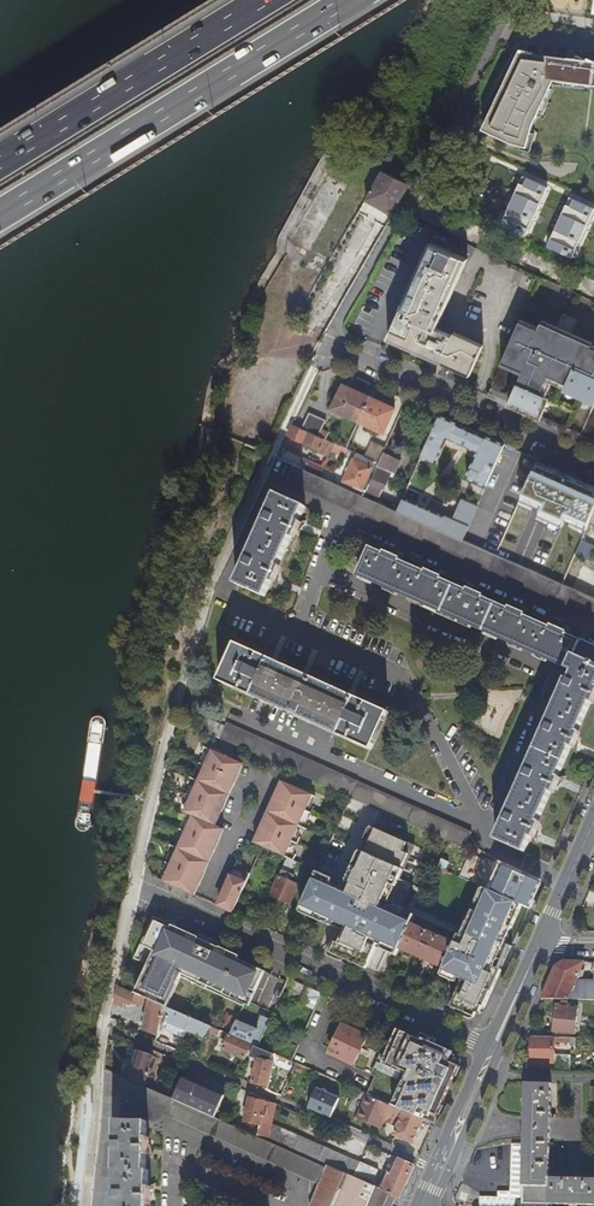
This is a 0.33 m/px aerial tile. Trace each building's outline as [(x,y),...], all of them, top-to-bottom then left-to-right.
[(326,173),(288,238),(329,261),(366,195),(393,210),(400,198),(408,184),(379,171),(377,176),(340,155),(329,174),(326,173)] [(504,225),(531,234),(548,182),(521,173),(504,225)] [(593,211),(593,205),(571,195),(549,245),(574,256),(593,211)] [(432,244),(404,309),(401,308),(389,335),(430,354),(427,360),(441,367),(443,364),(444,360),(457,366),(461,357),(458,355),(466,338),(453,332),(451,336),(436,329),(466,259),(432,244)] [(519,320),(504,353),(516,359),(514,363),(525,368),(510,401),(537,413),(545,396),(538,392),(548,370),(593,391),(593,348),(540,324),(537,329),(519,320)] [(458,355),(461,357),(457,366),(444,360),(443,364),(468,375),(482,345),(466,338),(458,355)] [(343,385),(332,409),(358,421),(368,396),(343,385)] [(368,396),(358,421),(383,432),(394,407),(368,396)] [(429,410),(420,430),(431,435),(440,414),(429,410)] [(308,413),(301,429),(325,440),(328,434),(320,431),(324,420),(308,413)] [(431,435),(421,457),(436,464),(447,439),(476,452),(465,477),(485,487),(504,443),(440,414),(431,435)] [(292,438),(291,442),(299,446),(301,443),(318,451),(317,454),(327,458),(331,448),(334,444),(325,440),(301,429),(294,426),(291,425),(286,435),(288,436),(292,438)] [(371,441),(364,457),(378,464),(385,448),(371,441)] [(243,450),(265,460),(268,453),(246,444),(243,450)] [(378,464),(366,489),(369,490),(379,495),(387,498),(396,503),(401,490),(384,482),(390,471),(395,473),(403,455),(386,447),(385,448),(378,464)] [(538,459),(518,503),(528,507),(532,499),(536,501),(539,494),(542,488),(552,493),(562,469),(538,459)] [(353,460),(344,480),(361,488),(370,467),(353,460)] [(286,481),(593,618),(593,600),(568,588),(561,585),(550,580),(528,570),(519,566),(495,555),(463,541),(437,530),(397,511),(384,505),(376,502),(366,497),(363,496),(293,465),(286,481)] [(571,494),(580,498),(578,502),(585,506),(587,501),(593,503),(593,500),(593,484),(579,477),(571,494)] [(539,494),(549,498),(552,493),(542,488),(539,494)] [(278,495),(237,584),(265,597),(305,507),(278,495)] [(379,495),(376,502),(384,505),(387,498),(379,495)] [(452,520),(443,516),(437,530),(463,541),(479,506),(462,498),(452,520)] [(397,511),(437,530),(443,516),(402,499),(397,511)] [(532,509),(536,501),(532,499),(528,507),(532,509)] [(578,519),(571,537),(580,541),(588,523),(578,519)] [(358,576),(566,669),(566,670),(570,672),(496,839),(524,852),(593,696),(593,646),(580,639),(578,643),(370,549),(358,576)] [(526,550),(519,566),(528,570),(536,554),(526,550)] [(536,554),(528,570),(550,580),(555,570),(558,563),(536,553),(536,554)] [(555,570),(550,580),(561,585),(566,575),(555,570)] [(219,681),(371,752),(389,713),(237,645),(219,681)] [(206,733),(350,798),(357,782),(227,723),(225,726),(212,720),(206,733)] [(214,752),(208,749),(202,765),(204,766),(197,782),(195,781),(188,796),(190,797),(184,812),(186,814),(214,752)] [(242,764),(214,752),(186,814),(189,815),(194,817),(164,883),(193,896),(196,897),(200,887),(197,886),(200,881),(201,877),(204,872),(207,874),(215,855),(212,853),(215,848),(216,845),(218,839),(221,841),(226,831),(223,830),(217,827),(221,819),(218,817),(220,812),(222,809),(224,804),(227,805),(235,788),(232,787),(234,782),(236,778),(238,773),(241,774),(245,766),(242,764)] [(357,782),(350,798),(351,798),(384,813),(417,828),(449,843),(463,849),(471,833),(357,782)] [(286,784),(283,783),(279,792),(282,793),(280,798),(279,801),(276,807),(273,805),(266,822),(269,824),(266,829),(265,832),(262,838),(259,836),(255,845),(258,846),(285,858),(313,796),(286,784)] [(316,797),(313,796),(285,858),(287,859),(291,861),(298,846),(295,844),(302,828),(305,830),(312,814),(309,813),(316,797)] [(164,883),(194,817),(189,815),(181,831),(184,833),(176,849),(173,848),(166,864),(169,865),(162,882),(164,883)] [(378,942),(400,952),(401,949),(413,924),(413,922),(403,918),(388,910),(383,908),(392,886),(397,888),(405,872),(404,871),(410,856),(404,853),(408,844),(371,827),(346,883),(318,871),(302,907),(347,927),(344,933),(341,940),(351,944),(347,954),(369,964),(378,942)] [(287,859),(271,896),(290,905),(306,868),(306,867),(291,861),(287,859)] [(497,864),(492,876),(502,881),(508,869),(497,864)] [(502,881),(497,893),(521,904),(532,879),(508,869),(502,881)] [(233,870),(231,876),(247,883),(249,878),(233,870)] [(224,910),(233,914),(235,911),(247,883),(231,876),(224,892),(227,894),(222,905),(226,907),(224,910)] [(459,976),(464,978),(452,1005),(475,1016),(477,1011),(480,1004),(484,1006),(486,1007),(503,969),(501,968),(495,966),(505,943),(523,905),(521,904),(497,893),(481,886),(459,936),(456,943),(444,969),(459,976)] [(227,894),(224,892),(218,904),(222,905),(227,894)] [(389,907),(388,910),(403,918),(405,914),(404,913),(404,912),(391,906),(391,907),(389,907)] [(347,927),(302,907),(300,913),(344,933),(347,927)] [(154,918),(135,960),(149,966),(136,995),(141,997),(151,1002),(168,1009),(182,979),(245,1007),(247,1004),(251,1006),(266,971),(239,959),(211,947),(213,944),(154,918)] [(413,924),(401,949),(444,969),(456,943),(413,924)] [(351,944),(341,940),(337,938),(337,939),(335,938),(329,951),(331,952),(330,952),(343,958),(343,957),(345,958),(347,954),(351,944)] [(511,945),(505,943),(495,966),(501,968),(511,945)] [(586,961),(586,977),(593,977),(593,960),(586,961)] [(541,999),(593,1000),(593,980),(577,979),(583,962),(564,962),(556,966),(541,999)] [(444,969),(441,975),(456,982),(459,976),(444,969)] [(309,987),(302,1004),(315,1010),(323,993),(309,987)] [(118,988),(116,999),(132,1005),(133,1001),(139,1003),(140,1001),(141,997),(136,995),(124,990),(118,988)] [(141,997),(140,1001),(150,1006),(151,1002),(141,997)] [(149,1006),(144,1030),(158,1036),(162,1019),(165,1020),(167,1013),(170,1014),(172,1010),(168,1009),(151,1002),(150,1006),(150,1007),(149,1006)] [(553,1002),(550,1030),(575,1033),(578,1008),(560,1006),(561,1003),(553,1002)] [(172,1015),(170,1022),(170,1024),(189,1032),(194,1020),(172,1010),(170,1014),(172,1015)] [(262,1016),(256,1029),(238,1021),(231,1036),(255,1046),(258,1047),(259,1048),(271,1020),(262,1016)] [(189,1032),(205,1039),(197,1058),(208,1063),(219,1037),(221,1031),(196,1020),(194,1020),(189,1032)] [(344,1026),(331,1054),(354,1065),(368,1037),(344,1026)] [(229,1039),(224,1050),(246,1060),(251,1049),(253,1050),(254,1047),(255,1046),(231,1036),(221,1031),(219,1037),(224,1040),(225,1038),(229,1039)] [(532,1037),(531,1062),(554,1062),(554,1042),(570,1042),(570,1037),(532,1037)] [(396,1090),(390,1104),(412,1114),(413,1113),(423,1118),(446,1066),(442,1064),(444,1060),(415,1048),(408,1063),(415,1066),(404,1093),(396,1090)] [(137,1052),(129,1081),(134,1083),(145,1085),(154,1057),(137,1052)] [(107,1056),(105,1070),(115,1075),(117,1057),(107,1056)] [(258,1060),(253,1083),(269,1086),(274,1063),(258,1060)] [(286,1060),(279,1076),(289,1080),(290,1077),(291,1075),(296,1065),(296,1064),(292,1062),(286,1060)] [(556,1064),(556,1072),(570,1072),(570,1064),(556,1064)] [(366,1076),(359,1091),(368,1095),(390,1104),(396,1090),(366,1076)] [(148,1173),(146,1172),(147,1123),(155,1124),(156,1123),(157,1123),(158,1122),(159,1122),(160,1121),(161,1120),(163,1115),(318,1184),(325,1168),(269,1143),(257,1137),(193,1109),(187,1106),(165,1097),(134,1083),(129,1081),(122,1078),(121,1123),(118,1123),(116,1172),(119,1173),(118,1205),(148,1205),(148,1173)] [(171,1083),(165,1097),(187,1106),(192,1095),(193,1092),(171,1083)] [(525,1084),(524,1110),(551,1111),(551,1084),(525,1084)] [(318,1085),(309,1107),(333,1117),(342,1094),(318,1085)] [(192,1095),(187,1106),(193,1109),(198,1098),(192,1095)] [(368,1095),(358,1118),(381,1128),(385,1120),(398,1126),(395,1134),(414,1142),(418,1132),(423,1119),(412,1114),(390,1104),(368,1095)] [(250,1099),(245,1122),(260,1125),(257,1137),(269,1143),(273,1125),(277,1105),(268,1103),(267,1108),(264,1107),(265,1102),(250,1099)] [(524,1110),(523,1147),(549,1148),(551,1111),(524,1110)] [(325,1168),(326,1166),(348,1175),(370,1185),(376,1171),(369,1168),(370,1167),(360,1163),(273,1125),(269,1143),(325,1168)] [(521,1203),(593,1205),(593,1180),(577,1179),(571,1179),(548,1178),(549,1148),(523,1147),(521,1203)] [(399,1159),(385,1191),(398,1196),(401,1198),(410,1177),(415,1166),(399,1159)] [(318,1184),(309,1205),(334,1205),(348,1175),(326,1166),(325,1168),(318,1184)] [(348,1175),(334,1205),(367,1205),(375,1187),(370,1185),(348,1175)] [(367,1205),(393,1205),(398,1196),(385,1191),(375,1187),(367,1205)]
